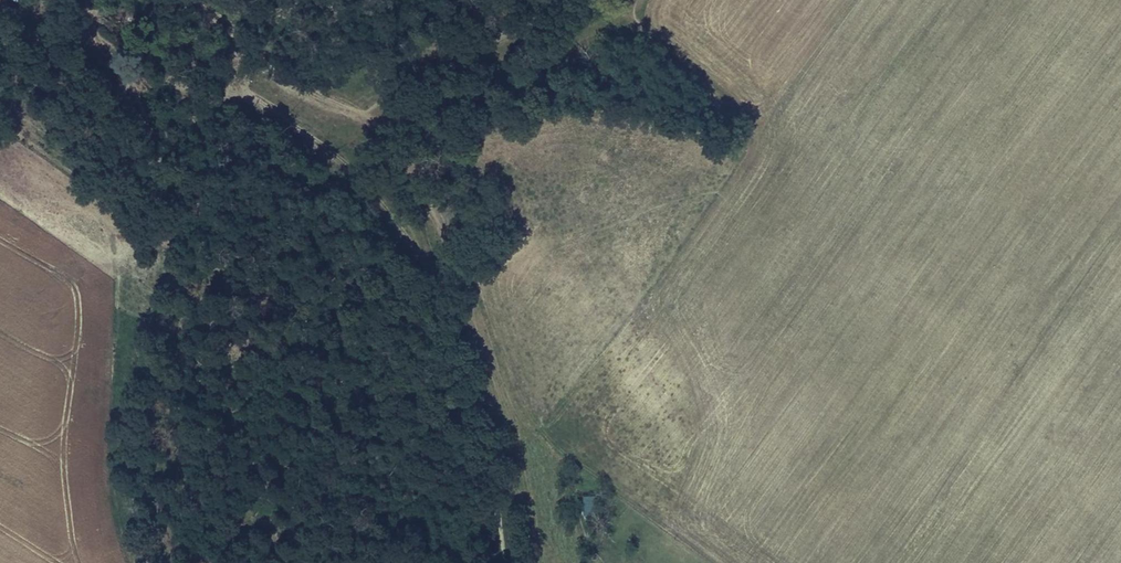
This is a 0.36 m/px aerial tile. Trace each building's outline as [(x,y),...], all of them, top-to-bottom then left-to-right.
[(595,495),(584,496),(585,509),(596,508),(595,495)]
